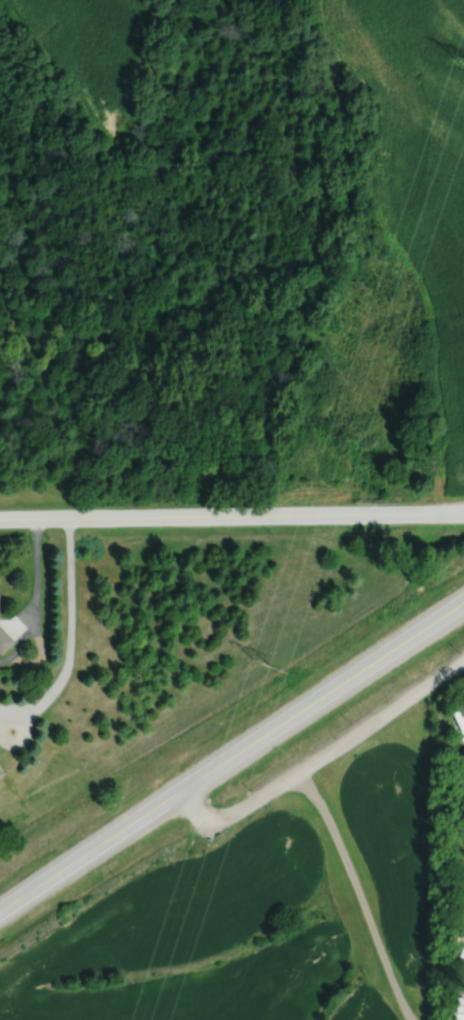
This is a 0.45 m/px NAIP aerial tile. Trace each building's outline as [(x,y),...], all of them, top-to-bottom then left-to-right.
[(215,768),(219,773),(244,756),(241,751),(215,768)]
